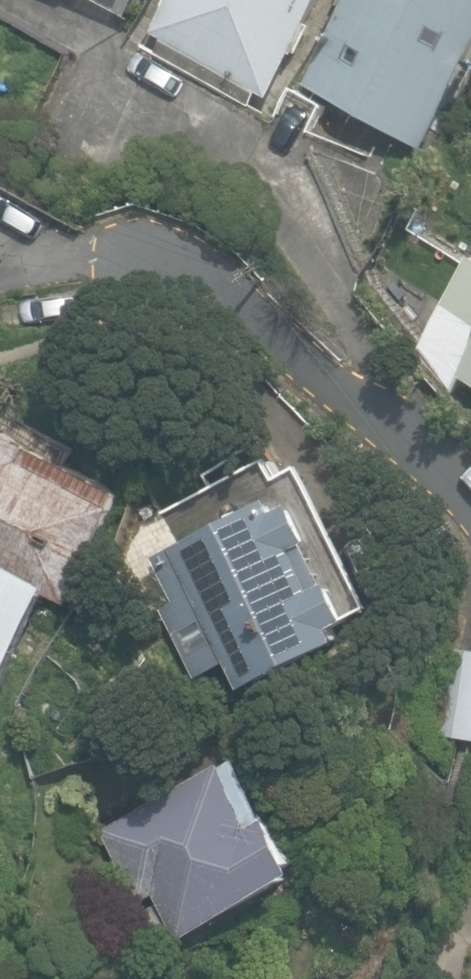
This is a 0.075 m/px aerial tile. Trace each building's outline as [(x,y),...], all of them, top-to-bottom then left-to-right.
[(132,21),(144,0),(95,0),(132,21)] [(253,106),(261,90),(271,95),(295,52),(300,55),(319,22),(313,19),(324,0),(170,0),(143,44),(253,106)] [(428,147),(455,97),(465,103),(470,92),(470,0),(353,0),(308,82),(428,147)] [(470,257),(442,304),(470,321),(470,257)] [(437,304),(421,344),(446,378),(470,338),(470,325),(437,304)] [(455,369),(470,378),(470,343),(455,369)] [(52,597),(70,607),(124,510),(118,506),(124,495),(42,449),(43,447),(7,427),(0,439),(0,691),(52,597)] [(282,479),(273,459),(167,508),(183,542),(175,546),(177,550),(157,559),(177,602),(162,609),(195,679),(230,663),(241,688),(346,639),(340,626),(375,610),(307,467),(282,479)] [(470,739),(470,651),(442,647),(432,734),(470,739)] [(131,914),(151,954),(310,871),(280,814),(275,817),(242,755),(105,827),(143,900),(160,891),(163,897),(131,914)]
